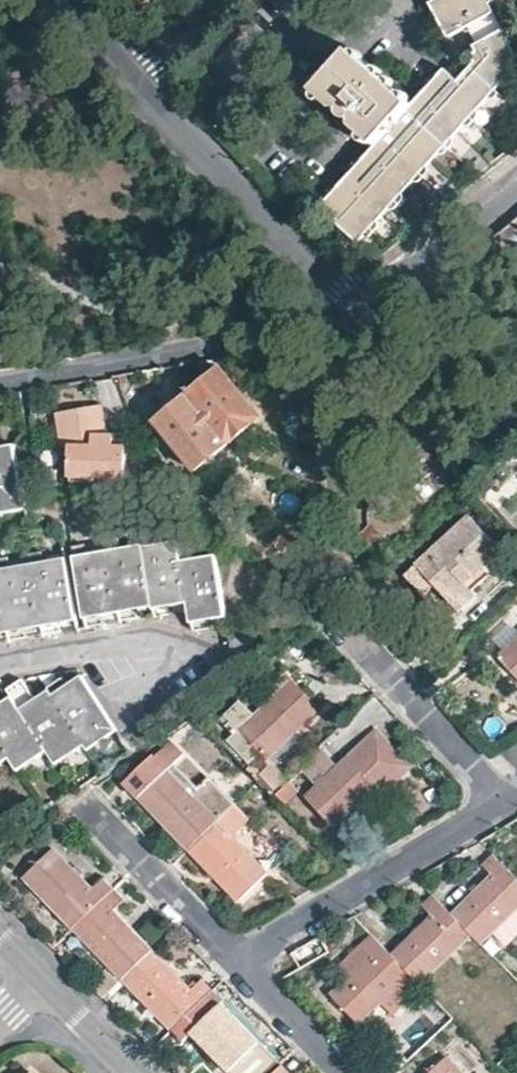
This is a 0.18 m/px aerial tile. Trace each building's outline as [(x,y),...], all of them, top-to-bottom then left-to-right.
[(457,133),(485,103),(509,77),(516,69),(516,30),(500,0),(441,0),(459,32),(478,19),(488,36),(480,41),(484,47),(481,50),(480,51),(480,54),(481,56),(482,57),(483,58),(465,76),(453,65),(420,99),(360,43),(322,83),(382,140),(325,201),(362,235),(397,196),(393,193),(453,128),(457,133)] [(446,145),(457,133),(453,128),(393,193),(397,196),(422,170),(433,158),(446,145)] [(501,230),(512,244),(516,250),(516,225),(513,220),(507,225),(501,230)] [(491,244),(500,255),(503,259),(511,270),(516,266),(516,250),(512,244),(501,230),(494,235),(488,240),(491,244)] [(217,369),(154,421),(196,470),(259,418),(217,369)] [(100,404),(57,411),(64,448),(70,448),(71,474),(125,477),(125,447),(115,446),(115,434),(108,434),(100,404)] [(1,517),(7,508),(14,515),(25,513),(13,447),(3,449),(0,446),(0,517),(1,517)] [(468,516),(415,565),(435,586),(458,611),(477,594),(472,589),(489,573),(483,568),(502,551),(468,516)] [(191,610),(180,555),(178,545),(168,546),(164,552),(155,546),(154,539),(143,540),(144,547),(156,613),(158,621),(169,619),(174,613),(191,610)] [(156,613),(144,547),(132,549),(128,555),(122,550),(120,540),(107,542),(109,553),(122,618),(123,623),(134,622),(142,616),(156,613)] [(122,618),(109,553),(96,555),(91,562),(85,555),(83,547),(70,549),(87,629),(102,627),(106,622),(122,618)] [(29,556),(31,566),(43,632),(44,636),(55,635),(60,630),(62,629),(77,627),(65,560),(52,563),(49,569),(42,563),(40,553),(29,556)] [(209,632),(212,627),(228,625),(215,560),(204,562),(202,567),(193,561),(192,553),(180,555),(191,610),(192,620),(195,633),(209,632)] [(7,639),(8,643),(21,641),(27,636),(43,632),(31,566),(17,569),(13,576),(8,569),(6,560),(0,561),(0,597),(7,639)] [(435,586),(415,565),(406,575),(425,596),(435,586)] [(177,622),(192,620),(191,610),(174,613),(177,622)] [(143,624),(158,621),(156,613),(142,616),(143,624)] [(123,623),(122,618),(106,622),(107,630),(124,627),(123,623)] [(215,635),(230,633),(228,625),(212,627),(215,635)] [(77,627),(62,629),(64,637),(78,635),(77,627)] [(45,641),(44,636),(43,632),(27,636),(29,643),(45,641)] [(498,655),(516,677),(516,637),(498,655)] [(238,700),(224,714),(231,720),(223,728),(230,737),(227,739),(249,762),(260,750),(267,757),(320,707),(282,668),(267,683),(276,693),(253,715),(238,700)] [(81,678),(66,688),(77,690),(81,696),(89,691),(81,678)] [(20,710),(47,749),(55,762),(84,744),(50,694),(41,700),(31,696),(20,679),(6,688),(13,700),(20,710)] [(47,690),(50,694),(84,744),(86,748),(116,729),(89,691),(81,696),(77,690),(66,688),(61,680),(47,690)] [(13,700),(0,707),(0,709),(7,711),(10,717),(20,710),(13,700)] [(10,758),(15,768),(47,749),(20,710),(10,717),(7,711),(0,709),(0,744),(10,758)] [(411,766),(375,729),(304,797),(332,825),(372,787),(381,796),(411,766)] [(189,848),(235,803),(210,778),(199,790),(193,795),(166,769),(172,763),(182,753),(169,741),(159,751),(155,747),(124,782),(189,848)] [(10,758),(0,744),(0,764),(10,758)] [(332,763),(317,747),(297,767),(311,783),(332,763)] [(199,790),(172,763),(166,769),(193,795),(199,790)] [(258,777),(259,778),(272,791),(285,778),(271,764),(258,777)] [(285,853),(235,803),(189,848),(239,899),(285,853)] [(22,877),(72,927),(113,887),(103,876),(91,888),(51,848),(22,877)] [(470,935),(479,944),(491,931),(516,906),(516,876),(492,851),(479,864),(493,876),(452,915),(470,935)] [(113,887),(72,927),(107,962),(88,984),(101,998),(122,978),(152,949),(113,910),(125,898),(113,887)] [(390,953),(410,974),(420,984),(470,935),(452,915),(431,894),(421,905),(431,914),(390,953)] [(491,931),(504,945),(516,932),(516,906),(491,931)] [(390,953),(371,933),(359,943),(370,954),(347,977),(332,992),(361,1022),(383,1001),(410,974),(390,953)] [(370,954),(359,943),(336,966),(347,977),(370,954)] [(122,978),(171,1028),(212,988),(202,977),(190,988),(152,949),(122,978)] [(420,984),(410,974),(383,1001),(395,1013),(422,986),(420,984)] [(171,1028),(215,1072),(229,1072),(252,1050),(211,1010),(222,998),(212,988),(171,1028)] [(423,1010),(401,1033),(413,1046),(436,1023),(423,1010)] [(447,1056),(429,1072),(464,1072),(447,1056)] [(282,1064),(272,1072),(290,1072),(282,1064)]
